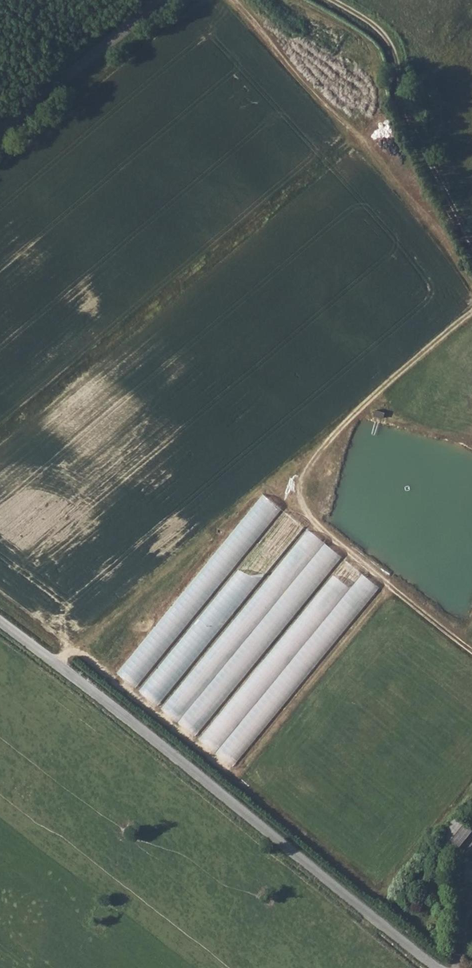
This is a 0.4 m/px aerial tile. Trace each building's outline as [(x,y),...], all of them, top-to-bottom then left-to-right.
[(264,496),(118,674),(236,769),(380,590),(264,496)] [(455,818),(440,837),(457,850),(471,831),(455,818)] [(466,861),(462,881),(471,883),(471,862),(466,861)]
